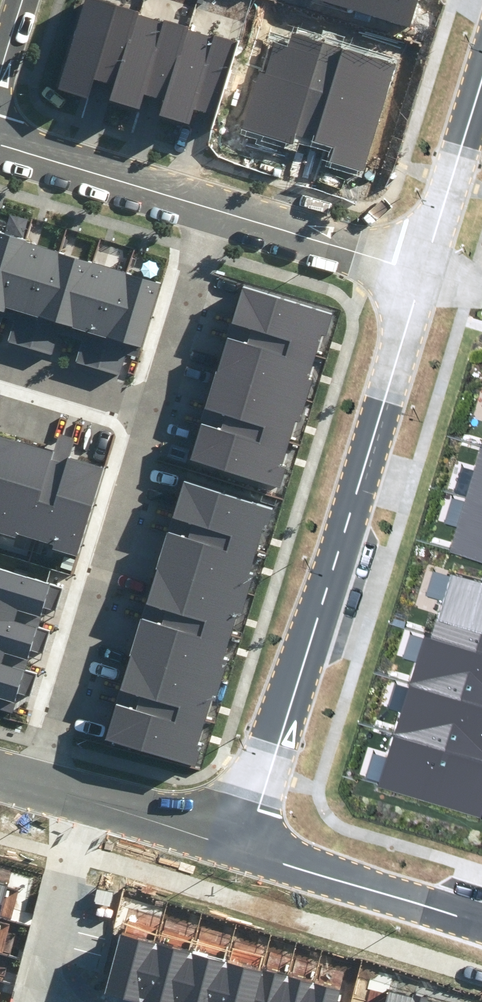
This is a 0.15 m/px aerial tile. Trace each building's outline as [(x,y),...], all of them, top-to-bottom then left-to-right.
[(61,82),(88,91),(94,71),(115,78),(110,93),(140,103),(145,89),(164,96),(160,109),(191,120),(195,106),(216,113),(242,35),(134,0),(88,0),(61,82)] [(405,29),(415,0),(323,0),(405,29)] [(260,70),(242,128),(296,145),(299,138),(332,148),(327,163),(365,175),(401,62),(293,28),(287,47),(278,44),(268,73),(260,70)] [(20,315),(16,330),(53,342),(58,326),(86,334),(80,353),(120,366),(129,339),(139,343),(160,273),(0,225),(0,309),(20,315)] [(206,420),(196,452),(279,477),(330,308),(239,281),(227,320),(251,327),(249,335),(229,330),(208,400),(228,407),(223,425),(206,420)] [(16,530),(19,525),(54,536),(52,543),(79,552),(108,464),(0,428),(0,524),(16,530)] [(454,547),(481,556),(481,456),(454,547)] [(119,697),(108,732),(195,758),(273,502),(182,474),(170,513),(188,519),(185,527),(168,521),(146,594),(166,600),(161,616),(145,611),(124,681),(139,686),(134,701),(119,697)] [(12,707),(18,688),(30,692),(38,666),(5,655),(8,647),(30,655),(34,644),(41,646),(48,625),(18,615),(21,604),(46,612),(49,603),(57,606),(64,584),(0,562),(0,703),(12,707)] [(379,782),(479,814),(481,806),(481,577),(481,581),(454,572),(432,638),(427,637),(379,782)] [(101,996),(126,1001),(334,1001),(337,990),(116,937),(101,996)] [(386,1001),(427,1001),(389,992),(386,1001)]
